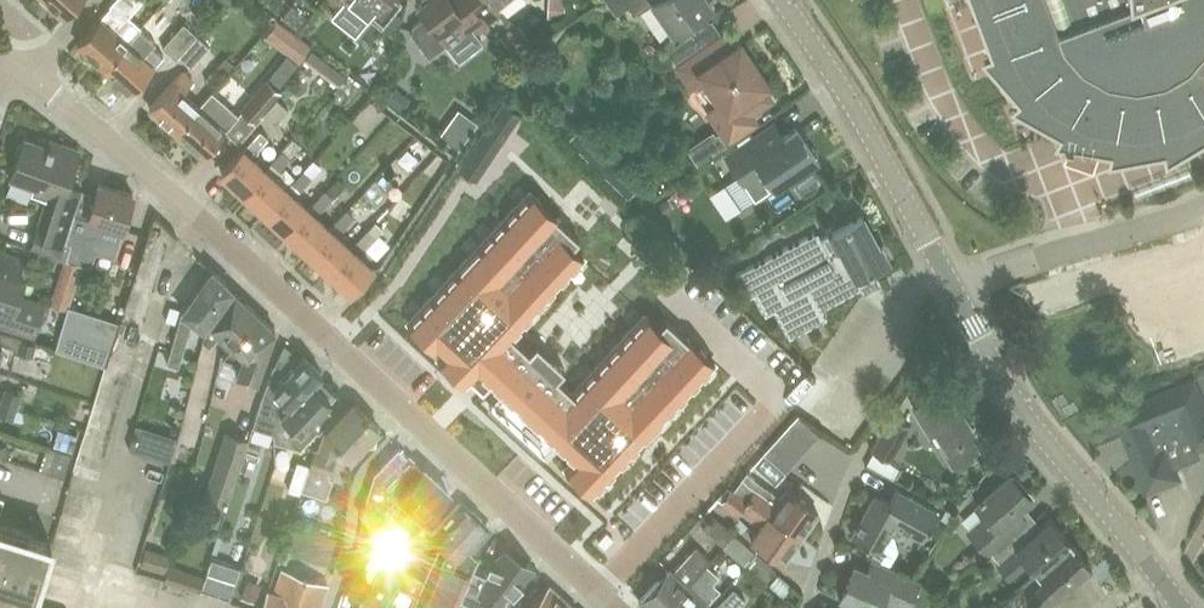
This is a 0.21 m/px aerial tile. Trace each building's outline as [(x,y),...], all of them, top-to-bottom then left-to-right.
[(63,15),(77,0),(46,0),(63,15)] [(128,15),(141,0),(113,0),(109,4),(110,5),(77,43),(103,67),(125,42),(140,26),(128,15)] [(366,18),(367,16),(380,26),(400,1),(399,0),(344,0),(366,18)] [(486,21),(470,0),(422,0),(416,4),(424,15),(411,25),(410,32),(427,55),(445,41),(446,43),(468,25),(473,32),(486,21)] [(486,21),(499,11),(495,5),(501,0),(470,0),(486,21)] [(614,12),(626,4),(633,14),(650,1),(670,31),(710,3),(708,0),(606,0),(614,12)] [(994,46),(985,49),(1020,91),(1012,97),(1061,125),(1056,133),(1111,143),(1111,153),(1165,143),(1167,153),(1203,131),(1203,0),(976,0),(994,46)] [(751,110),(769,98),(760,84),(764,82),(737,43),(733,45),(724,32),(718,36),(707,21),(667,48),(677,64),(675,65),(689,85),(699,78),(716,103),(703,112),(725,144),(759,121),(751,110)] [(179,54),(196,33),(183,22),(162,46),(174,58),(179,53),(179,54)] [(517,22),(500,35),(513,53),(530,39),(517,22)] [(196,33),(179,54),(191,64),(210,45),(196,33)] [(125,42),(103,67),(130,90),(162,54),(151,44),(141,56),(125,42)] [(344,74),(312,49),(304,58),(337,83),(344,74)] [(204,78),(214,87),(234,65),(224,56),(204,78)] [(148,107),(175,130),(197,106),(181,92),(192,80),(180,70),(148,107)] [(256,118),(276,96),(277,94),(281,90),(280,89),(267,78),(236,113),(253,128),(259,121),(256,118)] [(203,154),(234,118),(207,94),(197,106),(175,130),(203,154)] [(276,98),(263,112),(275,123),(288,109),(276,98)] [(476,178),(515,138),(501,124),(461,164),(476,178)] [(752,136),(724,155),(753,198),(814,156),(794,126),(761,149),(752,136)] [(259,129),(242,148),(221,171),(243,191),(264,169),(263,168),(252,158),(259,150),(257,148),(267,137),(259,129)] [(715,135),(712,131),(686,148),(699,167),(727,147),(717,133),(715,135)] [(70,243),(68,242),(77,212),(74,211),(82,190),(67,185),(79,151),(56,143),(54,149),(23,139),(10,176),(33,185),(30,194),(44,199),(29,250),(58,259),(59,257),(65,259),(65,258),(70,243)] [(264,169),(243,191),(264,211),(285,188),(272,176),(289,157),(296,149),(288,142),(281,149),(263,168),(264,169)] [(311,177),(302,169),(292,181),(300,189),(311,177)] [(94,250),(113,256),(133,194),(99,183),(88,215),(77,212),(68,242),(70,243),(65,258),(89,265),(94,250)] [(306,208),(285,188),(264,211),(285,231),(306,208)] [(307,250),(328,228),(315,216),(332,197),(324,189),(306,208),(285,231),(307,250)] [(529,189),(407,320),(435,344),(431,349),(465,382),(477,369),(571,458),(565,465),(593,492),(714,361),(664,315),(657,324),(644,312),(572,389),(556,374),(563,365),(535,339),(528,348),(511,332),(583,256),(570,243),(578,235),(529,189)] [(334,220),(342,228),(353,216),(345,208),(334,220)] [(825,316),(820,306),(871,278),(866,268),(885,258),(878,244),(875,245),(859,215),(819,236),(817,231),(735,274),(747,296),(754,292),(765,313),(774,308),(789,336),(825,316)] [(328,228),(307,250),(328,270),(349,248),(335,235),(328,228)] [(366,228),(355,240),(364,249),(375,236),(366,228)] [(349,248),(328,270),(350,290),(371,268),(358,256),(349,248)] [(34,335),(44,303),(18,295),(23,278),(17,276),(23,258),(0,250),(0,324),(34,335)] [(64,259),(57,281),(74,286),(81,264),(64,259)] [(191,318),(202,326),(230,287),(211,268),(181,310),(169,349),(166,360),(177,365),(191,318)] [(231,344),(258,314),(233,291),(214,318),(205,329),(202,338),(209,344),(219,333),(231,344)] [(67,307),(54,348),(70,353),(83,312),(67,307)] [(111,346),(97,342),(104,319),(83,312),(70,353),(105,364),(111,346)] [(258,314),(231,344),(243,355),(236,373),(256,381),(274,329),(258,314)] [(36,343),(21,339),(17,353),(31,358),(36,343)] [(278,416),(280,414),(280,415),(320,372),(302,355),(282,375),(272,366),(263,393),(257,408),(278,416)] [(299,448),(316,430),(307,422),(333,395),(315,378),(320,372),(280,415),(298,431),(290,440),(299,448)] [(1116,411),(1147,490),(1179,478),(1167,448),(1190,439),(1194,450),(1203,446),(1203,405),(1194,380),(1116,411)] [(942,383),(911,401),(923,420),(928,417),(944,444),(939,447),(950,464),(974,449),(964,432),(970,428),(942,383)] [(3,389),(0,399),(17,404),(20,393),(3,389)] [(17,404),(0,399),(0,413),(13,417),(17,404)] [(299,492),(300,488),(325,497),(332,477),(328,476),(335,457),(332,456),(336,444),(348,456),(376,426),(352,402),(323,433),(317,450),(313,449),(308,464),(297,460),(286,488),(299,492)] [(818,433),(795,413),(762,451),(784,471),(818,433)] [(890,461),(910,424),(891,413),(870,450),(890,461)] [(136,423),(128,448),(155,456),(163,432),(136,423)] [(163,432),(155,456),(168,460),(176,436),(163,432)] [(227,434),(207,493),(221,498),(226,499),(246,440),(227,434)] [(10,447),(0,443),(0,458),(5,459),(10,447)] [(46,445),(38,469),(63,477),(71,453),(46,445)] [(422,467),(420,469),(397,447),(373,471),(372,472),(372,473),(359,513),(383,535),(398,519),(411,531),(424,517),(423,516),(446,491),(422,467)] [(774,482),(784,471),(762,451),(756,458),(751,462),(752,463),(774,482)] [(1030,513),(1021,502),(1029,496),(1008,471),(977,498),(973,502),(983,514),(966,529),(979,546),(968,556),(974,563),(988,550),(1030,513)] [(744,473),(733,489),(800,535),(817,511),(784,488),(772,505),(767,502),(769,499),(754,489),(758,483),(744,473)] [(782,560),(800,535),(733,489),(730,487),(720,502),(737,514),(741,509),(755,519),(757,517),(761,520),(750,537),(782,560)] [(851,534),(878,550),(888,532),(892,535),(901,532),(904,528),(921,537),(936,510),(895,487),(887,500),(874,493),(851,534)] [(477,556),(467,548),(487,526),(459,500),(429,532),(439,541),(423,578),(417,591),(410,607),(455,607),(477,556)] [(1030,513),(988,550),(996,559),(993,562),(1005,575),(1024,559),(1033,570),(1068,539),(1048,516),(1039,523),(1030,513)] [(731,532),(717,520),(708,531),(721,543),(731,532)] [(47,538),(0,524),(0,607),(26,607),(47,538)] [(1033,570),(1042,579),(1023,595),(1034,607),(1037,607),(1053,593),(1054,594),(1089,564),(1068,539),(1033,570)] [(139,562),(164,570),(167,561),(170,550),(145,542),(139,562)] [(646,607),(664,607),(699,569),(704,563),(708,559),(693,545),(670,570),(667,567),(637,600),(646,607)] [(746,565),(757,553),(749,545),(738,558),(746,565)] [(488,607),(503,607),(506,601),(505,600),(507,597),(505,596),(509,591),(512,594),(522,583),(519,581),(523,577),(522,577),(529,569),(525,565),(506,548),(492,563),(488,561),(485,569),(489,570),(486,576),(473,570),(459,600),(461,601),(463,597),(488,607)] [(746,565),(755,573),(765,560),(757,553),(746,565)] [(397,582),(405,570),(384,557),(359,598),(355,607),(381,607),(397,582)] [(240,567),(210,558),(205,573),(201,586),(230,596),(240,567)] [(163,574),(201,586),(205,573),(167,561),(164,570),(163,574)] [(664,607),(698,607),(717,588),(709,581),(716,574),(704,563),(699,569),(664,607)] [(886,563),(881,576),(849,563),(836,594),(867,607),(874,607),(878,599),(900,607),(904,607),(916,576),(912,574),(886,563)] [(281,569),(274,591),(267,589),(261,606),(261,607),(319,607),(318,606),(325,584),(281,569)] [(791,585),(777,573),(768,583),(782,595),(791,585)] [(547,582),(525,607),(575,607),(547,582)] [(743,598),(732,587),(713,607),(735,607),(743,598)]
